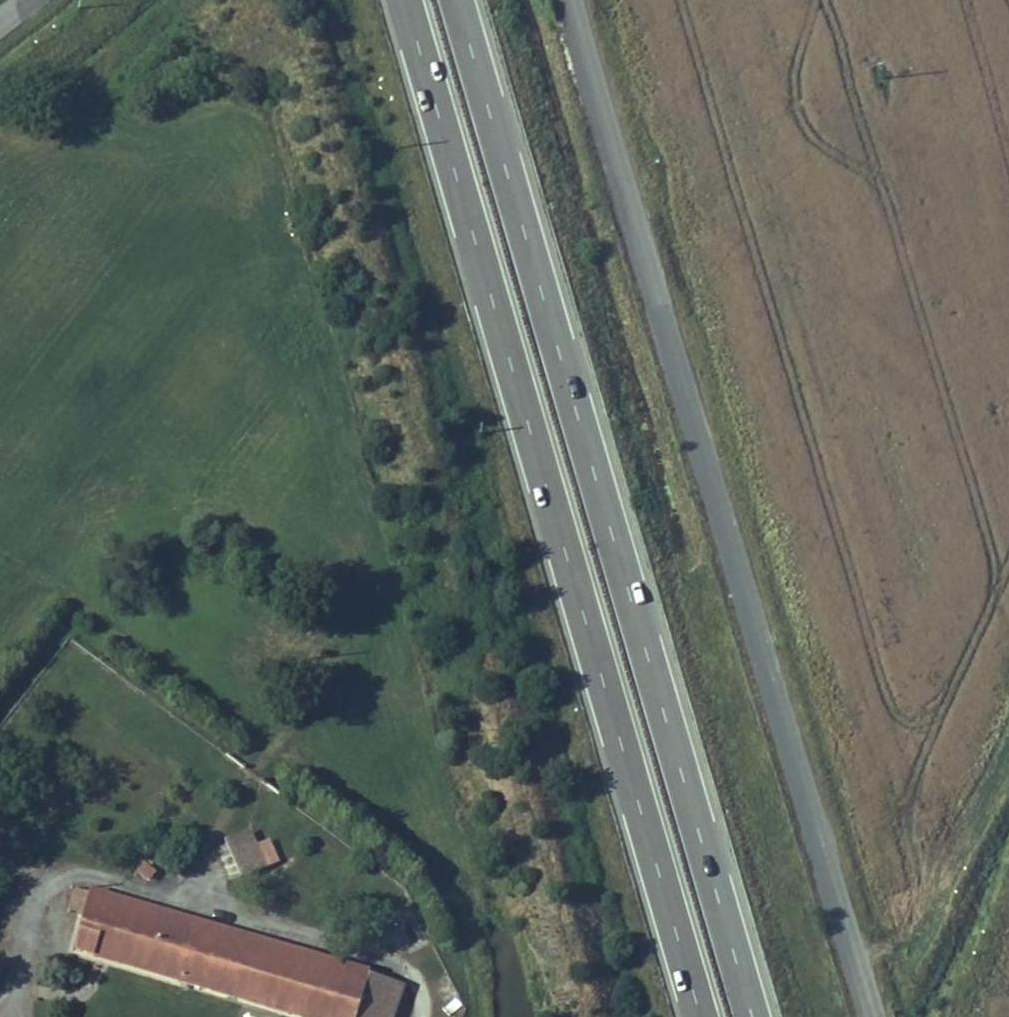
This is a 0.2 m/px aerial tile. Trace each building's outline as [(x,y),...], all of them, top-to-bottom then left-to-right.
[(276,863),(259,824),(223,840),(241,879),(276,863)] [(66,910),(81,914),(87,889),(72,885),(66,910)] [(286,1016),(320,1016),(335,972),(93,897),(76,952),(95,958),(104,931),(138,942),(129,969),(286,1016)] [(95,958),(129,969),(138,942),(104,931),(95,958)] [(364,981),(335,972),(320,1016),(352,1016),(364,981)] [(364,981),(352,1016),(388,1016),(396,991),(364,981)]
